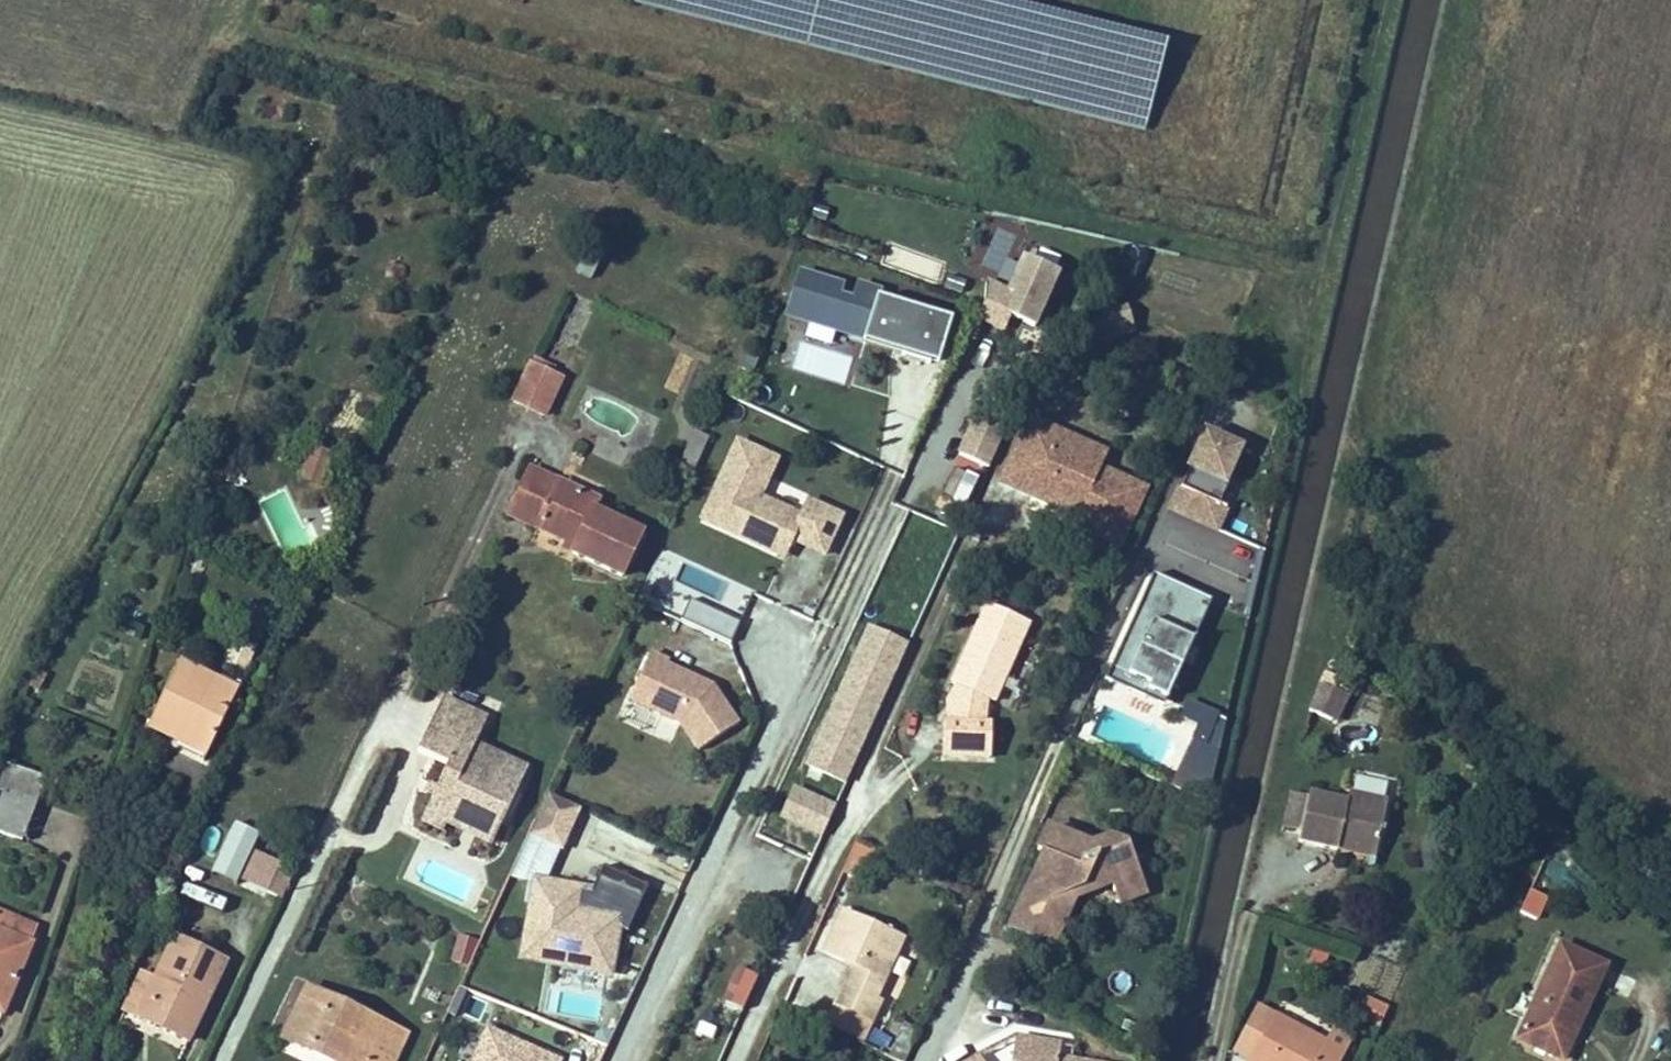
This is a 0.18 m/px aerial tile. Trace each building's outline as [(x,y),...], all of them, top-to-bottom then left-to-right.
[(1147,123),(1167,45),(987,0),(661,0),(1147,123)] [(585,252),(576,273),(591,280),(601,259),(585,252)] [(1037,323),(1060,272),(1026,257),(1012,289),(1019,292),(1011,311),(1037,323)] [(841,286),(801,273),(790,309),(806,314),(804,319),(851,334),(854,323),(867,327),(865,332),(898,342),(899,339),(906,341),(902,354),(930,364),(944,317),(888,300),(886,306),(876,303),(879,292),(858,285),(852,301),(838,297),(841,286)] [(1126,305),(1094,315),(1100,331),(1131,322),(1126,305)] [(1131,322),(1100,331),(1102,340),(1134,331),(1131,322)] [(867,327),(854,323),(851,334),(850,338),(902,354),(906,341),(899,339),(898,342),(865,332),(867,327)] [(533,360),(531,364),(552,374),(554,369),(533,360)] [(552,374),(531,364),(514,401),(544,415),(561,378),(552,374)] [(990,462),(1006,427),(979,415),(963,450),(990,462)] [(1060,433),(1029,419),(1007,467),(1037,481),(1031,496),(1071,514),(1074,509),(1080,511),(1078,517),(1074,524),(1120,544),(1145,489),(1100,469),(1053,448),(1060,433)] [(701,455),(708,438),(694,432),(687,449),(701,455)] [(1053,448),(1100,469),(1107,454),(1060,433),(1053,448)] [(1240,448),(1206,433),(1172,508),(1217,528),(1227,507),(1220,503),(1229,482),(1225,481),(1240,448)] [(735,437),(712,488),(727,495),(714,523),(775,550),(793,544),(825,559),(845,515),(807,497),(800,513),(763,496),(781,458),(735,437)] [(330,454),(311,448),(301,478),(320,484),(330,454)] [(678,468),(692,475),(701,455),(687,449),(678,468)] [(1037,481),(1007,467),(1000,483),(1031,496),(1037,481)] [(597,502),(530,471),(509,515),(575,546),(584,550),(581,557),(621,575),(640,533),(593,511),(597,502)] [(727,495),(712,488),(697,521),(785,561),(793,544),(775,550),(714,523),(727,495)] [(1074,509),(1071,514),(1078,517),(1080,511),(1074,509)] [(584,550),(575,546),(572,553),(581,557),(584,550)] [(1211,599),(1153,573),(1120,646),(1137,653),(1125,680),(1166,698),(1211,599)] [(679,615),(729,639),(738,620),(688,596),(679,615)] [(1028,623),(986,604),(951,683),(956,685),(946,700),(948,722),(943,722),(942,755),(989,756),(990,724),(983,723),(986,698),(993,701),(1028,623)] [(866,634),(857,654),(881,665),(890,645),(866,634)] [(257,647),(235,637),(223,664),(245,674),(257,647)] [(807,763),(847,781),(905,651),(890,645),(881,665),(857,654),(807,763)] [(718,695),(703,688),(705,683),(668,665),(670,661),(651,652),(636,683),(654,691),(646,707),(680,724),(699,751),(738,724),(718,695)] [(209,750),(236,692),(178,664),(148,728),(167,737),(170,732),(209,750)] [(36,670),(28,686),(39,691),(47,675),(36,670)] [(712,686),(705,683),(703,688),(718,695),(712,686)] [(1309,710),(1336,723),(1347,701),(1320,688),(1309,710)] [(1183,698),(1178,715),(1192,719),(1172,783),(1203,793),(1228,712),(1183,698)] [(500,824),(527,768),(476,744),(487,720),(443,699),(418,750),(447,764),(422,818),(442,828),(446,822),(453,807),(459,805),(500,824)] [(209,750),(170,732),(167,737),(177,742),(175,747),(204,761),(209,750)] [(21,840),(44,780),(7,765),(0,783),(0,790),(4,792),(0,803),(0,832),(21,840)] [(822,836),(834,808),(795,790),(783,818),(822,836)] [(1300,834),(1308,797),(1290,793),(1282,830),(1300,834)] [(1300,834),(1298,842),(1337,850),(1339,842),(1376,850),(1387,802),(1349,794),(1347,802),(1309,794),(1308,797),(1300,834)] [(579,809),(548,795),(531,834),(561,848),(579,809)] [(500,824),(459,805),(453,807),(446,822),(491,843),(500,824)] [(1091,846),(1049,826),(1037,851),(1043,854),(1055,859),(1045,881),(1028,886),(1010,926),(1052,946),(1074,899),(1067,896),(1072,885),(1092,894),(1111,885),(1115,894),(1143,883),(1129,846),(1109,854),(1091,846)] [(1104,841),(1091,846),(1109,854),(1129,846),(1112,838),(1104,841)] [(1375,858),(1376,850),(1339,842),(1337,850),(1375,858)] [(267,892),(276,872),(280,863),(254,851),(240,879),(267,892)] [(1055,859),(1043,854),(1028,886),(1045,881),(1055,859)] [(188,881),(216,892),(222,877),(193,867),(188,881)] [(267,892),(282,899),(291,879),(276,872),(267,892)] [(582,890),(536,882),(524,947),(564,954),(563,964),(608,973),(619,918),(578,910),(582,890)] [(1148,895),(1143,883),(1115,894),(1119,906),(1148,895)] [(903,937),(843,910),(824,953),(852,966),(856,968),(848,986),(844,984),(834,1006),(871,1023),(881,1000),(875,998),(903,937)] [(2,1013),(36,928),(0,913),(0,1012),(2,1013)] [(449,961),(470,964),(475,936),(454,932),(449,961)] [(187,1042),(225,962),(175,938),(154,981),(136,1018),(187,1042)] [(1577,1029),(1605,966),(1560,945),(1517,1039),(1556,1057),(1570,1026),(1577,1029)] [(564,954),(524,947),(522,957),(563,964),(564,954)] [(848,986),(856,968),(852,966),(844,984),(848,986)] [(124,1012),(136,1018),(154,981),(142,975),(124,1012)] [(723,1009),(740,1017),(755,984),(738,977),(723,1009)] [(308,990),(285,1040),(310,1052),(312,1047),(339,1060),(391,1060),(396,1050),(377,1041),(384,1025),(308,990)] [(1380,1027),(1388,1010),(1368,1000),(1360,1017),(1380,1027)] [(1251,1057),(1274,1013),(1259,1005),(1235,1049),(1251,1057)] [(1345,1051),(1326,1041),(1274,1013),(1251,1057),(1249,1060),(1340,1060),(1345,1051)] [(901,1060),(906,1060),(919,1030),(904,1024),(890,1056),(901,1060)] [(377,1041),(396,1050),(403,1034),(384,1025),(377,1041)] [(1556,1057),(1562,1060),(1577,1029),(1570,1026),(1556,1057)] [(1326,1041),(1345,1051),(1351,1039),(1332,1029),(1326,1041)] [(1058,1059),(1060,1045),(1015,1037),(1011,1060),(1069,1060),(1058,1059)] [(550,1039),(540,1060),(528,1055),(525,1060),(575,1060),(579,1053),(550,1039)] [(312,1047),(310,1052),(330,1060),(339,1060),(312,1047)]
